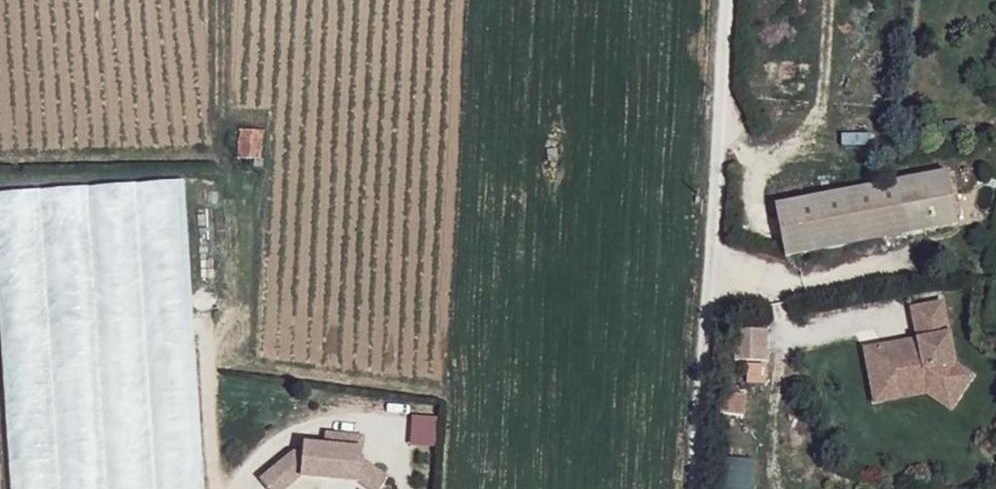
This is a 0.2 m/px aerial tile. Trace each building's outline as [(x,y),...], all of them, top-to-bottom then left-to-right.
[(262,136),(239,133),(236,157),(261,162),(262,136)] [(955,168),(791,205),(804,261),(968,223),(955,168)] [(184,180),(0,191),(0,322),(10,488),(203,488),(184,180)] [(931,385),(958,405),(975,377),(957,361),(947,304),(916,309),(923,346),(900,351),(899,342),(876,347),(880,365),(869,366),(873,386),(895,383),(898,389),(931,385)] [(738,358),(767,358),(767,328),(738,327),(738,358)] [(895,383),(873,386),(875,403),(928,396),(954,411),(958,405),(931,385),(898,389),(895,383)] [(748,393),(723,389),(721,412),(745,415),(748,393)] [(267,488),(285,488),(300,477),(359,483),(368,488),(380,488),(388,478),(361,460),(363,437),(326,434),(325,446),(303,444),(302,453),(293,453),(260,480),(267,488)] [(754,458),(726,455),(722,488),(750,488),(754,458)]
